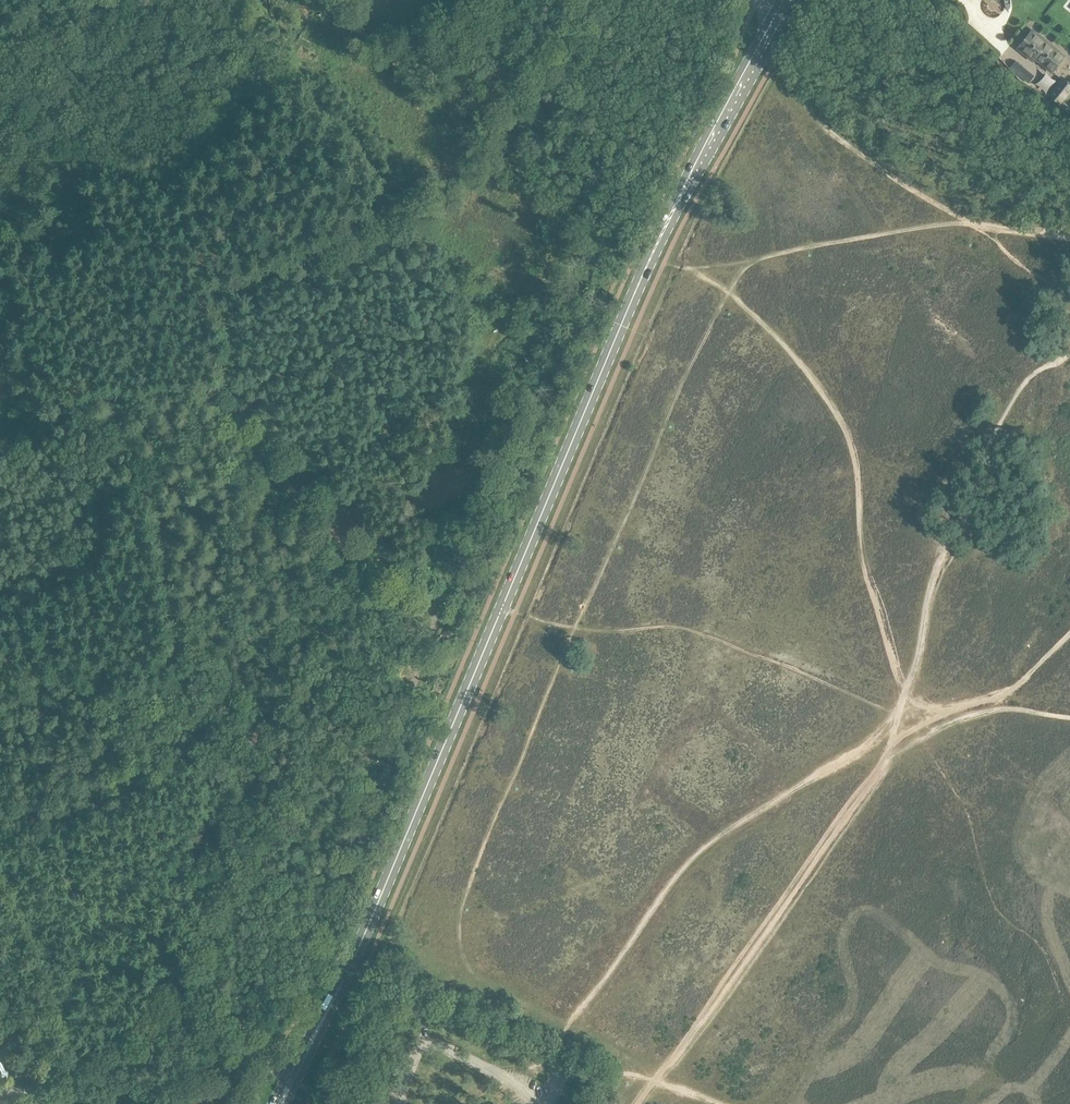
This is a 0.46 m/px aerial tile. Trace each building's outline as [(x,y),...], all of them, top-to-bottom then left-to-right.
[(1052,71),(1064,56),(1032,31),(1030,32),(1029,32),(1026,36),(1026,37),(1023,41),(1022,41),(1020,43),(1021,44),(1018,48),(1032,59),(1034,56),(1052,71)] [(1022,66),(1016,61),(1010,68),(1017,74),(1022,66)] [(1034,75),(1029,72),(1023,79),(1028,83),(1034,75)] [(1049,95),(1059,103),(1069,89),(1069,86),(1062,79),(1049,95)] [(1069,145),(1069,127),(1061,138),(1069,145)]
